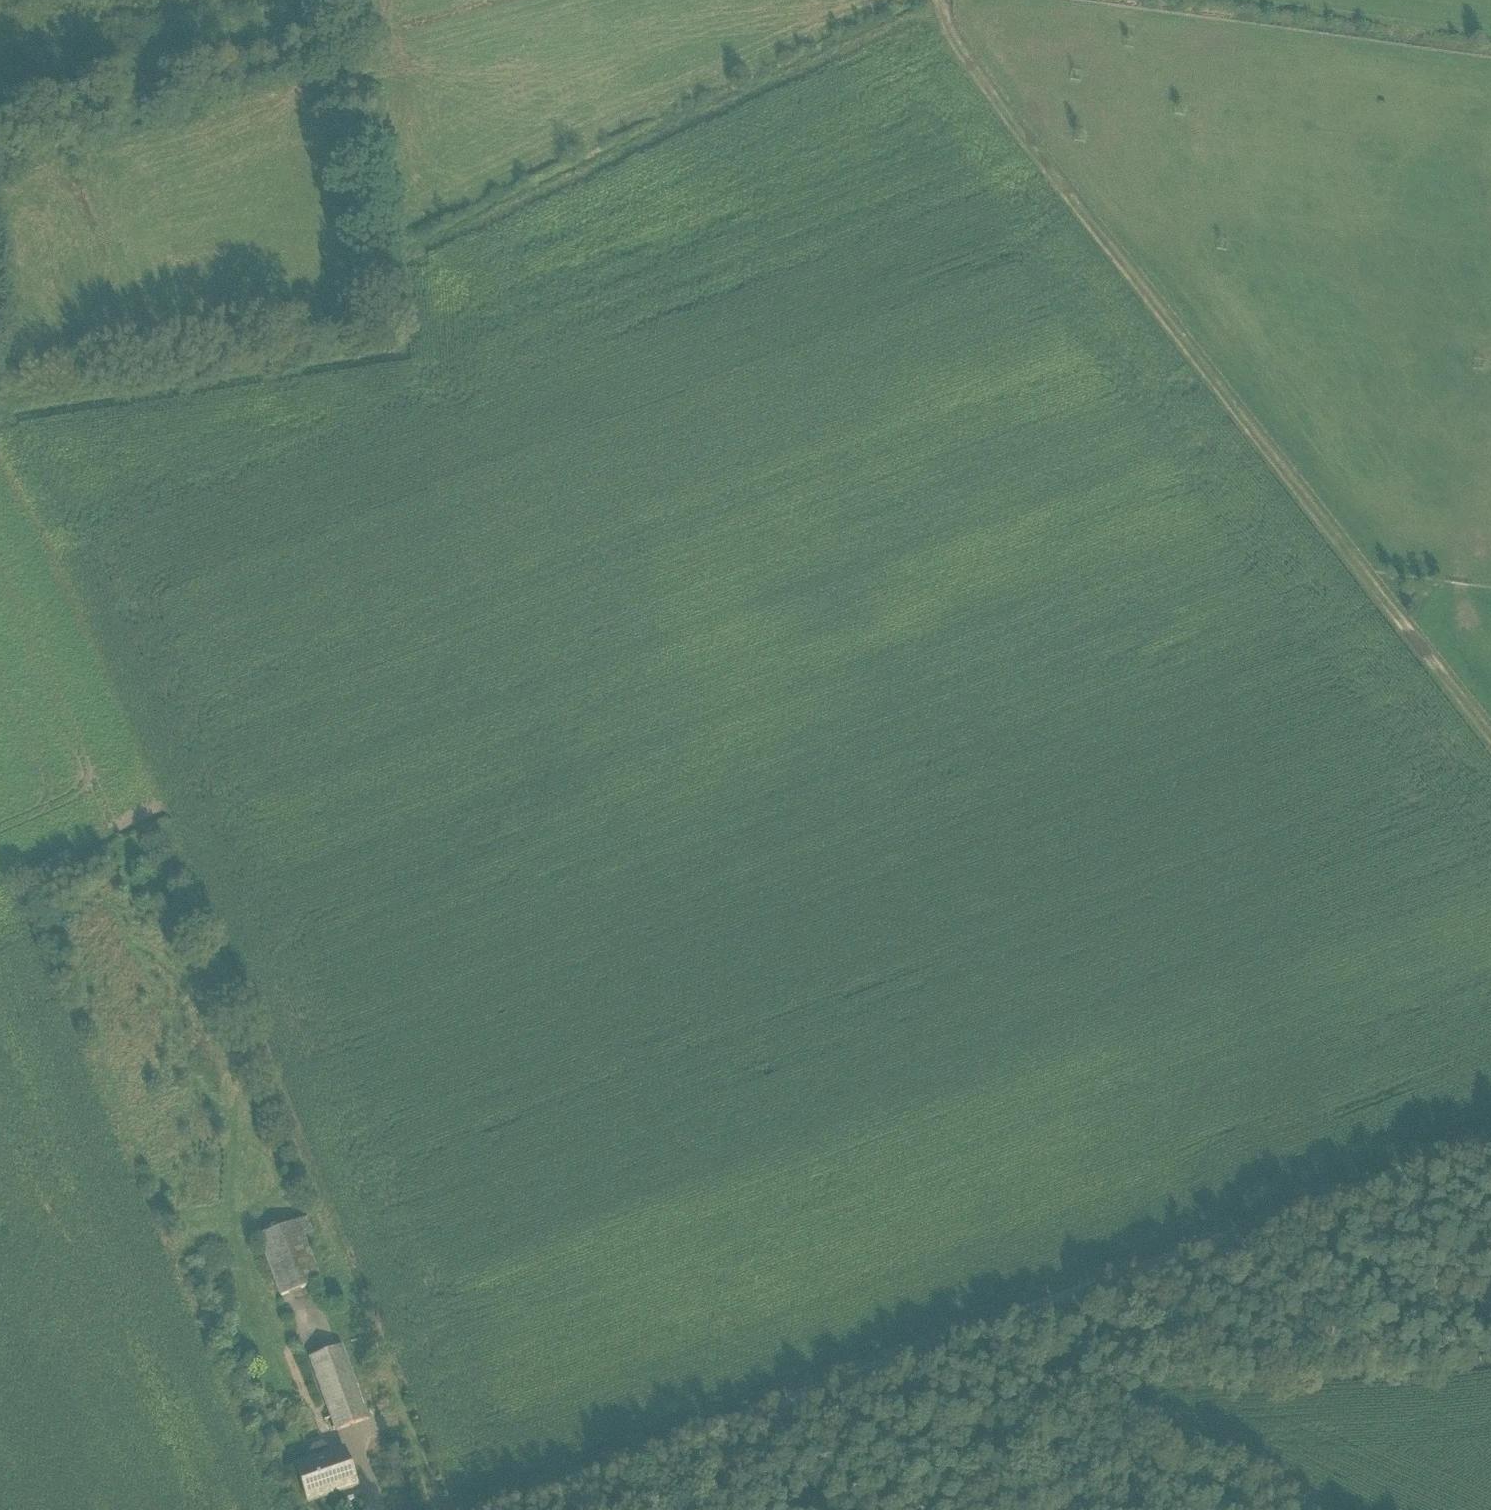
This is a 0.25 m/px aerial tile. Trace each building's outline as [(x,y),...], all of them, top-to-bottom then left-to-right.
[(298,1221),(257,1236),(279,1296),(320,1282),(298,1221)] [(340,1347),(310,1358),(329,1412),(331,1417),(336,1429),(336,1430),(367,1419),(360,1400),(340,1347)] [(263,1391),(258,1393),(263,1408),(268,1407),(263,1391)] [(309,1452),(312,1460),(296,1466),(309,1502),(311,1502),(309,1497),(335,1487),(337,1492),(356,1486),(343,1449),(330,1454),(327,1446),(321,1443),(312,1446),(309,1452)]
